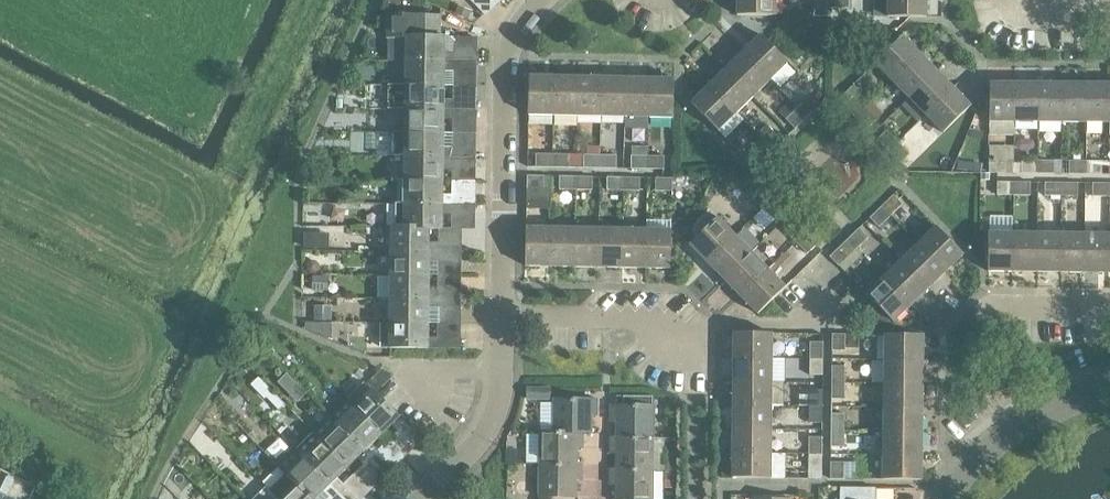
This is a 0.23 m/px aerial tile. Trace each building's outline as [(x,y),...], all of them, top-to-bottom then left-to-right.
[(737,16),(776,16),(776,0),(737,0),(737,16)] [(827,18),(827,0),(814,0),(814,18),(827,18)] [(836,9),(849,9),(849,0),(836,0),(836,9)] [(887,17),(850,16),(850,32),(889,32),(896,26),(896,17),(926,17),(927,0),(888,0),(887,17)] [(459,7),(455,15),(468,20),(471,12),(459,7)] [(397,62),(406,62),(477,63),(477,56),(474,53),(445,52),(445,37),(441,37),(441,15),(387,15),(387,38),(397,38),(397,62)] [(761,35),(743,52),(771,80),(788,63),(761,35)] [(875,64),(893,81),(920,54),(903,36),(875,64)] [(743,52),(726,69),(753,97),(760,103),(766,98),(758,92),(771,80),(743,52)] [(893,81),(909,98),(937,71),(920,54),(893,81)] [(406,62),(406,86),(445,86),(445,72),(474,73),(477,69),(477,63),(406,62)] [(726,69),(709,86),(736,114),(753,97),(726,69)] [(909,98),(926,116),(954,88),(937,71),(909,98)] [(528,115),(553,116),(554,77),(529,76),(528,115)] [(553,116),(577,116),(578,77),(554,77),(553,116)] [(577,116),(601,117),(602,78),(578,77),(577,116)] [(601,117),(625,117),(626,78),(602,78),(601,117)] [(625,117),(649,118),(650,79),(626,78),(625,117)] [(650,79),(649,118),(674,118),(674,79),(650,79)] [(990,122),(1014,122),(1015,83),(990,83),(990,122)] [(1014,122),(1038,122),(1039,83),(1015,83),(1014,122)] [(1038,122),(1062,122),(1063,84),(1039,83),(1038,122)] [(1062,122),(1086,123),(1087,84),(1063,84),(1062,122)] [(1109,123),(1109,84),(1087,84),(1086,123),(1109,123)] [(405,109),(405,110),(477,111),(477,104),(474,100),(444,100),(445,86),(406,86),(389,86),(389,109),(405,109)] [(736,114),(709,86),(691,103),(725,137),(742,120),(736,114)] [(844,106),(856,118),(865,109),(862,106),(871,96),(863,88),(854,97),(844,106)] [(954,88),(926,116),(943,133),(971,106),(954,88)] [(810,97),(797,109),(807,118),(819,107),(810,97)] [(807,118),(797,109),(786,120),(795,130),(807,118)] [(865,109),(856,118),(867,130),(877,121),(865,109)] [(405,110),(405,133),(444,134),(444,120),(474,120),(477,117),(477,111),(405,110)] [(776,130),(763,142),(772,152),(785,140),(776,130)] [(877,140),(889,152),(898,143),(887,131),(877,140)] [(394,157),(405,157),(476,158),(476,151),(473,148),(444,148),(444,134),(405,133),(394,133),(394,157)] [(772,152),(763,142),(752,153),(761,163),(772,152)] [(898,143),(889,152),(901,164),(910,155),(898,143)] [(536,167),(552,168),(553,154),(536,154),(536,167)] [(553,154),(552,168),(569,168),(569,155),(553,154)] [(583,168),(600,168),(600,155),(583,155),(583,168)] [(600,155),(600,168),(617,169),(617,156),(600,155)] [(631,169),(648,169),(648,156),(631,156),(631,169)] [(648,156),(648,169),(665,170),(665,157),(648,156)] [(405,157),(404,180),(444,181),(444,167),(473,168),(476,165),(476,158),(405,157)] [(989,173),(1007,174),(1007,160),(989,159),(989,173)] [(1021,174),(1039,174),(1039,160),(1022,160),(1021,174)] [(1039,160),(1039,174),(1056,174),(1056,160),(1039,160)] [(1070,174),(1086,175),(1086,161),(1070,160),(1070,174)] [(1086,161),(1086,175),(1104,175),(1105,161),(1086,161)] [(982,166),(958,162),(957,169),(981,172),(982,166)] [(305,169),(305,180),(317,180),(317,169),(305,169)] [(527,176),(527,189),(544,189),(544,176),(527,176)] [(559,190),(576,190),(576,177),(559,176),(559,190)] [(576,177),(576,190),(593,190),(593,177),(576,177)] [(607,190),(624,191),(624,178),(607,177),(607,190)] [(624,178),(624,191),(641,191),(641,178),(624,178)] [(656,178),(656,191),(674,192),(674,178),(656,178)] [(396,180),(395,205),(476,206),(476,199),(473,196),(443,195),(444,181),(404,180),(396,180)] [(998,195),(1014,196),(1014,182),(998,182),(998,195)] [(1014,182),(1014,196),(1032,196),(1032,183),(1014,182)] [(1045,196),(1062,196),(1062,183),(1046,183),(1045,196)] [(1062,183),(1062,196),(1079,197),(1079,183),(1062,183)] [(1092,197),(1109,197),(1109,184),(1093,184),(1092,197)] [(750,197),(762,209),(772,200),(760,188),(750,197)] [(893,195),(882,207),(891,216),(903,205),(893,195)] [(772,200),(762,209),(774,221),(783,211),(772,200)] [(395,205),(395,227),(404,227),(404,228),(430,229),(430,230),(443,230),(443,215),(473,215),(476,212),(476,206),(395,205)] [(891,216),(882,207),(870,218),(879,228),(891,216)] [(690,245),(707,263),(735,236),(709,210),(698,222),(693,231),(699,236),(690,245)] [(784,231),(796,243),(805,234),(794,222),(784,231)] [(404,228),(404,227),(395,227),(391,227),(390,252),(462,252),(462,246),(459,243),(430,243),(430,230),(430,229),(404,228)] [(936,227),(919,244),(946,272),(963,255),(936,227)] [(526,266),(550,267),(551,228),(526,228),(526,266)] [(550,267),(574,267),(575,229),(551,228),(550,267)] [(859,228),(848,240),(857,249),(869,238),(859,228)] [(574,267),(598,268),(599,229),(575,229),(574,267)] [(598,268),(622,268),(623,229),(599,229),(598,268)] [(622,268),(646,269),(647,230),(623,229),(622,268)] [(647,230),(646,269),(671,269),(671,230),(647,230)] [(988,272),(1013,272),(1013,233),(988,233),(988,272)] [(1013,272),(1036,272),(1037,233),(1013,233),(1013,272)] [(1036,272),(1060,273),(1061,234),(1037,233),(1036,272)] [(305,234),(304,248),(318,248),(318,234),(305,234)] [(805,234),(796,243),(808,254),(817,245),(805,234)] [(1060,273),(1084,273),(1085,234),(1061,234),(1060,273)] [(1084,273),(1108,273),(1109,234),(1085,234),(1084,273)] [(707,263),(724,280),(752,253),(735,236),(707,263)] [(857,249),(848,240),(836,251),(845,261),(857,249)] [(919,244),(901,261),(928,289),(946,272),(919,244)] [(390,252),(390,276),(429,276),(430,262),(459,263),(462,260),(462,252),(390,252)] [(724,280),(741,297),(769,270),(752,253),(724,280)] [(319,270),(319,265),(316,261),(311,261),(307,265),(307,270),(311,273),(315,273),(319,270)] [(901,261),(884,278),(911,306),(928,289),(901,261)] [(769,270),(741,297),(758,315),(786,288),(769,270)] [(323,276),(313,276),(313,290),(323,290),(323,276)] [(390,276),(390,300),(462,301),(462,294),(458,291),(429,290),(429,276),(390,276)] [(866,295),(873,302),(895,321),(911,306),(884,278),(866,295)] [(390,300),(390,323),(429,324),(429,310),(458,310),(461,307),(462,301),(390,300)] [(863,336),(885,336),(885,361),(924,361),(924,335),(895,335),(895,321),(873,302),(863,312),(863,336)] [(315,311),(315,321),(332,321),(332,311),(315,311)] [(429,324),(390,323),(382,323),(382,348),(461,349),(461,341),(458,338),(429,338),(429,324)] [(734,334),(734,358),(773,359),(773,334),(734,334)] [(833,335),(833,351),(846,351),(846,335),(833,335)] [(811,343),(811,359),(824,359),(824,343),(811,343)] [(734,358),(734,382),(783,382),(783,359),(773,359),(734,358)] [(824,359),(811,359),(810,376),(824,376),(824,359)] [(885,361),(885,385),(923,385),(924,361),(885,361)] [(833,367),(832,383),(846,383),(846,367),(833,367)] [(391,374),(381,370),(374,378),(383,387),(391,378),(391,374)] [(734,382),(733,406),(772,407),(783,407),(783,382),(734,382)] [(846,383),(832,383),(832,400),(845,400),(846,383)] [(423,441),(377,395),(366,384),(349,401),(382,435),(392,426),(412,447),(417,447),(423,441)] [(885,385),(884,408),(923,409),(923,385),(885,385)] [(550,400),(550,389),(528,389),(528,399),(550,400)] [(810,390),(810,407),(823,407),(823,390),(810,390)] [(281,411),(287,406),(273,392),(267,397),(281,411)] [(616,422),(616,437),(616,438),(654,438),(654,406),(654,405),(653,405),(653,398),(653,397),(623,396),(623,405),(610,405),(610,422),(616,422)] [(654,406),(671,406),(671,397),(653,397),(653,398),(653,405),(654,405),(654,406)] [(553,399),(553,432),(583,433),(592,433),(592,416),(597,416),(597,399),(553,399)] [(349,401),(332,418),(388,475),(393,471),(393,466),(372,445),(382,435),(349,401)] [(733,406),(733,430),(772,430),(772,407),(733,406)] [(823,407),(810,407),(810,424),(823,424),(823,407)] [(884,408),(884,432),(923,432),(923,409),(884,408)] [(832,414),(832,431),(845,431),(845,415),(832,414)] [(332,418),(315,435),(348,469),(358,459),(378,480),(383,480),(388,475),(332,418)] [(733,430),(733,454),(772,454),(772,430),(733,430)] [(539,431),(539,465),(578,465),(578,464),(578,449),(583,449),(583,433),(553,432),(539,431)] [(845,431),(832,431),(832,448),(845,448),(845,431)] [(884,432),(884,456),(923,456),(923,449),(923,432),(884,432)] [(297,452),(343,498),(358,498),(338,478),(348,469),(315,435),(297,452)] [(616,453),(616,469),(616,470),(654,470),(654,438),(616,438),(616,437),(610,437),(610,453),(616,453)] [(810,438),(809,454),(823,455),(823,438),(810,438)] [(285,475),(295,485),(296,484),(311,498),(317,498),(324,492),(330,498),(343,498),(297,452),(293,448),(276,465),(285,475)] [(516,450),(506,450),(506,464),(516,464),(516,450)] [(772,454),(733,454),(733,479),(771,479),(772,478),(785,478),(785,454),(772,454)] [(823,455),(809,454),(809,471),(822,471),(823,455)] [(923,456),(884,456),(883,480),(922,480),(922,473),(923,456)] [(831,480),(844,480),(845,463),(831,463),(831,480)] [(539,465),(539,497),(541,497),(541,498),(551,498),(551,497),(578,498),(578,480),(583,480),(583,464),(578,464),(578,465),(539,465)] [(36,486),(0,469),(0,498),(30,498),(36,486)] [(616,469),(610,469),(610,485),(616,485),(615,498),(654,498),(654,470),(616,470),(616,469)] [(676,488),(676,473),(666,473),(666,488),(676,488)] [(271,492),(278,498),(311,498),(296,484),(295,485),(285,475),(269,490),(271,492)] [(876,488),(841,488),(841,498),(876,498),(876,488)]
